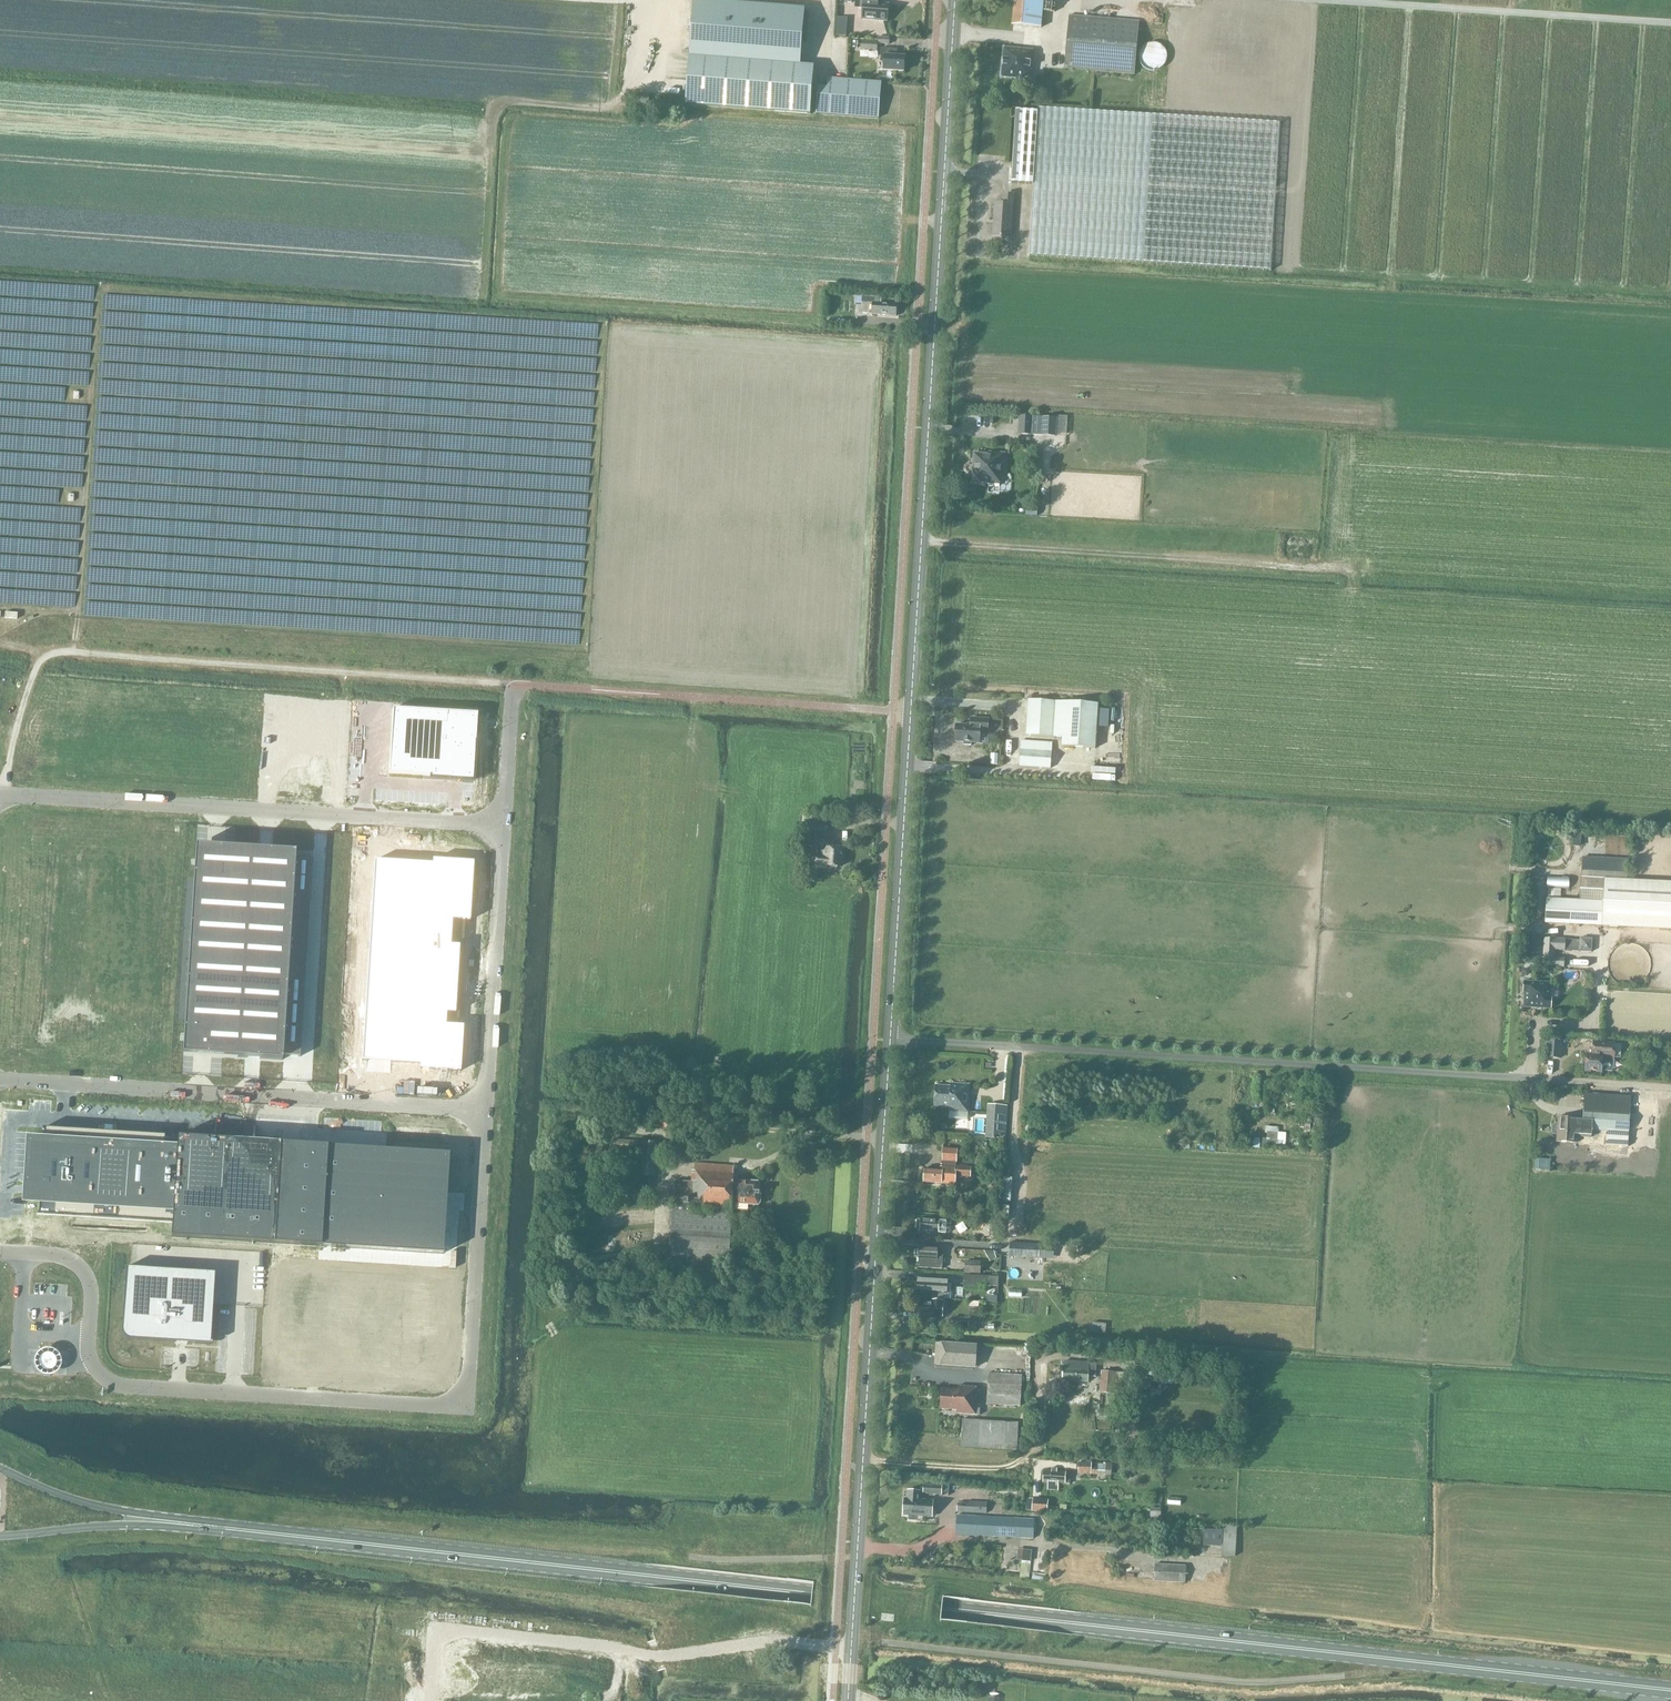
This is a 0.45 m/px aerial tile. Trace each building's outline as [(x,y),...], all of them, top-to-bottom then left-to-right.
[(862,21),(888,24),(890,5),(879,4),(879,0),(856,0),(855,9),(863,10),(862,21)] [(1013,23),(1042,26),(1043,9),(1044,0),(1016,0),(1013,23)] [(694,4),(690,58),(801,66),(805,13),(694,4)] [(1067,18),(1064,55),(1063,68),(1133,74),(1137,24),(1067,18)] [(1004,47),(1001,77),(1029,79),(1030,70),(1031,70),(1033,50),(1004,47)] [(881,49),(880,61),(884,62),(884,70),(904,71),(905,57),(893,56),(894,49),(881,49)] [(814,67),(801,66),(690,58),(686,106),(811,115),(814,67)] [(817,87),(815,114),(879,118),(882,82),(828,78),(827,87),(817,87)] [(635,93),(634,100),(648,102),(648,94),(635,93)] [(1032,94),(1031,102),(1040,103),(1040,94),(1032,94)] [(1015,120),(1011,183),(1025,184),(1033,185),(1029,255),(1157,263),(1271,271),(1280,124),(1093,112),(1038,108),(1038,112),(1016,110),(1015,120)] [(1012,195),(1005,194),(1004,203),(996,203),(993,235),(1010,236),(1012,195)] [(862,301),(862,313),(896,315),(897,304),(882,303),(882,297),(863,296),(863,301),(862,301)] [(1019,435),(1030,436),(1056,437),(1057,418),(1019,416),(1019,435)] [(973,482),(989,483),(992,484),(995,484),(1000,484),(1001,475),(1003,475),(1004,462),(1005,462),(1006,453),(989,452),(989,454),(974,453),(973,482)] [(1026,515),(1036,516),(1037,516),(1037,507),(1027,506),(1026,515)] [(1026,736),(1061,738),(1060,746),(1095,749),(1098,705),(1029,700),(1026,736)] [(268,703),(264,768),(331,772),(335,707),(268,703)] [(956,726),(955,743),(979,744),(979,733),(989,733),(990,720),(970,719),(970,727),(956,726)] [(1022,740),(1020,765),(1051,767),(1053,742),(1022,740)] [(806,821),(805,832),(824,833),(824,822),(806,821)] [(818,861),(815,864),(814,869),(828,869),(828,865),(841,866),(843,848),(834,847),(834,841),(821,840),(821,844),(823,844),(823,856),(828,856),(828,862),(818,861)] [(185,1021),(183,1054),(282,1060),(282,1056),(300,1057),(306,970),(288,969),(292,899),(310,900),(313,857),(295,856),(295,852),(250,849),(196,846),(194,878),(185,1021)] [(382,863),(370,1032),(396,1032),(394,1060),(454,1064),(459,1023),(448,1021),(459,918),(469,919),(473,869),(382,863)] [(1601,924),(1670,928),(1670,881),(1604,877),(1602,899),(1545,896),(1543,920),(1601,924)] [(1526,938),(1525,956),(1541,956),(1542,939),(1526,938)] [(1581,938),(1580,951),(1591,952),(1592,938),(1581,938)] [(1544,967),(1564,968),(1564,958),(1554,957),(1555,950),(1564,951),(1565,941),(1545,940),(1544,967)] [(1524,993),(1524,1007),(1552,1009),(1553,996),(1551,996),(1552,981),(1524,979),(1523,993),(1524,993)] [(1561,1056),(1562,1040),(1547,1038),(1546,1055),(1561,1056)] [(1585,1072),(1602,1073),(1602,1072),(1613,1073),(1614,1059),(1615,1059),(1616,1045),(1593,1044),(1592,1057),(1586,1057),(1585,1061),(1584,1061),(1582,1063),(1582,1066),(1584,1068),(1585,1068),(1585,1072)] [(935,1107),(950,1108),(950,1111),(966,1112),(966,1103),(968,1103),(970,1085),(951,1084),(951,1086),(937,1085),(935,1107)] [(1556,1134),(1558,1134),(1558,1142),(1577,1143),(1578,1129),(1606,1131),(1606,1146),(1607,1146),(1607,1152),(1627,1153),(1627,1147),(1628,1147),(1628,1132),(1631,1096),(1585,1092),(1585,1099),(1584,1120),(1578,1120),(1578,1118),(1559,1117),(1559,1124),(1557,1124),(1555,1125),(1554,1127),(1554,1129),(1553,1131),(1554,1133),(1556,1134)] [(989,1105),(988,1134),(1003,1135),(1004,1106),(989,1105)] [(30,1145),(27,1201),(40,1201),(40,1215),(174,1221),(173,1235),(276,1241),(272,1307),(307,1310),(306,1337),(317,1338),(317,1345),(438,1352),(451,1153),(326,1146),(326,1155),(302,1154),(301,1183),(253,1180),(255,1142),(45,1130),(44,1146),(30,1145)] [(942,1183),(948,1183),(957,1183),(957,1175),(970,1177),(971,1168),(957,1167),(958,1149),(944,1148),(943,1169),(925,1168),(925,1173),(923,1174),(923,1179),(924,1180),(924,1182),(942,1183)] [(1550,1160),(1536,1159),(1535,1169),(1550,1170),(1550,1160)] [(676,1179),(671,1263),(729,1267),(733,1209),(733,1204),(760,1205),(761,1203),(762,1197),(760,1195),(761,1181),(734,1179),(734,1173),(733,1173),(733,1166),(696,1163),(696,1170),(694,1170),(693,1180),(676,1179)] [(918,1228),(921,1228),(921,1231),(946,1233),(946,1232),(951,1232),(952,1221),(922,1219),(922,1220),(918,1220),(918,1228)] [(1010,1243),(1009,1257),(1045,1259),(1046,1245),(1010,1243)] [(917,1256),(919,1256),(919,1267),(937,1268),(943,1269),(943,1255),(938,1254),(938,1247),(920,1246),(920,1248),(918,1248),(916,1250),(916,1254),(917,1256)] [(997,1259),(994,1251),(985,1251),(991,1262),(997,1259)] [(982,1262),(966,1261),(965,1273),(981,1274),(982,1262)] [(126,1267),(122,1330),(122,1333),(123,1336),(125,1338),(127,1339),(130,1340),(175,1342),(175,1341),(187,1341),(187,1343),(210,1345),(215,1273),(126,1267)] [(965,1289),(980,1290),(980,1285),(998,1286),(999,1276),(964,1275),(963,1283),(965,1283),(965,1289)] [(918,1278),(918,1279),(917,1291),(933,1292),(932,1298),(948,1299),(949,1280),(918,1278)] [(916,1302),(915,1316),(943,1318),(944,1302),(933,1302),(933,1303),(916,1302)] [(954,1319),(953,1330),(969,1331),(970,1320),(954,1319)] [(936,1343),(936,1354),(935,1364),(977,1367),(978,1345),(936,1343)] [(1064,1380),(1088,1381),(1089,1376),(1096,1377),(1097,1363),(1065,1361),(1064,1380)] [(1101,1393),(1114,1393),(1115,1371),(1103,1370),(1101,1393)] [(987,1403),(1020,1405),(1022,1374),(989,1372),(987,1403)] [(958,1413),(980,1414),(980,1408),(976,1408),(977,1396),(976,1395),(977,1387),(959,1386),(959,1389),(943,1388),(942,1408),(958,1409),(958,1413)] [(1068,1396),(1067,1403),(1090,1405),(1090,1398),(1068,1396)] [(963,1445),(1016,1448),(1018,1420),(965,1418),(963,1445)] [(1079,1473),(1091,1473),(1104,1474),(1105,1463),(1079,1462),(1079,1473)] [(1132,1468),(1125,1473),(1129,1479),(1136,1474),(1132,1468)] [(1044,1481),(1050,1482),(1050,1489),(1059,1489),(1060,1482),(1071,1483),(1071,1472),(1044,1471),(1044,1481)] [(942,1485),(924,1484),(923,1494),(942,1495),(942,1485)] [(905,1499),(904,1515),(909,1515),(909,1520),(917,1520),(918,1516),(932,1517),(933,1501),(920,1500),(921,1491),(908,1490),(907,1499),(905,1499)] [(1035,1499),(1034,1510),(1048,1511),(1049,1500),(1035,1499)] [(966,1503),(958,1503),(957,1512),(987,1514),(988,1502),(984,1502),(966,1501),(966,1503)] [(1151,1508),(1151,1519),(1161,1519),(1161,1508),(1151,1508)] [(957,1515),(956,1534),(1034,1538),(1035,1519),(957,1515)] [(1203,1546),(1221,1547),(1223,1547),(1223,1556),(1235,1556),(1237,1526),(1224,1526),(1224,1531),(1203,1530),(1203,1546)] [(1182,1552),(1187,1554),(1192,1554),(1197,1551),(1200,1547),(1201,1541),(1199,1536),(1196,1532),(1191,1530),(1186,1531),(1181,1533),(1178,1538),(1177,1543),(1178,1548),(1182,1552)] [(1032,1550),(1023,1549),(1022,1560),(1031,1561),(1032,1550)] [(1155,1564),(1154,1580),(1185,1581),(1186,1566),(1155,1564)]
